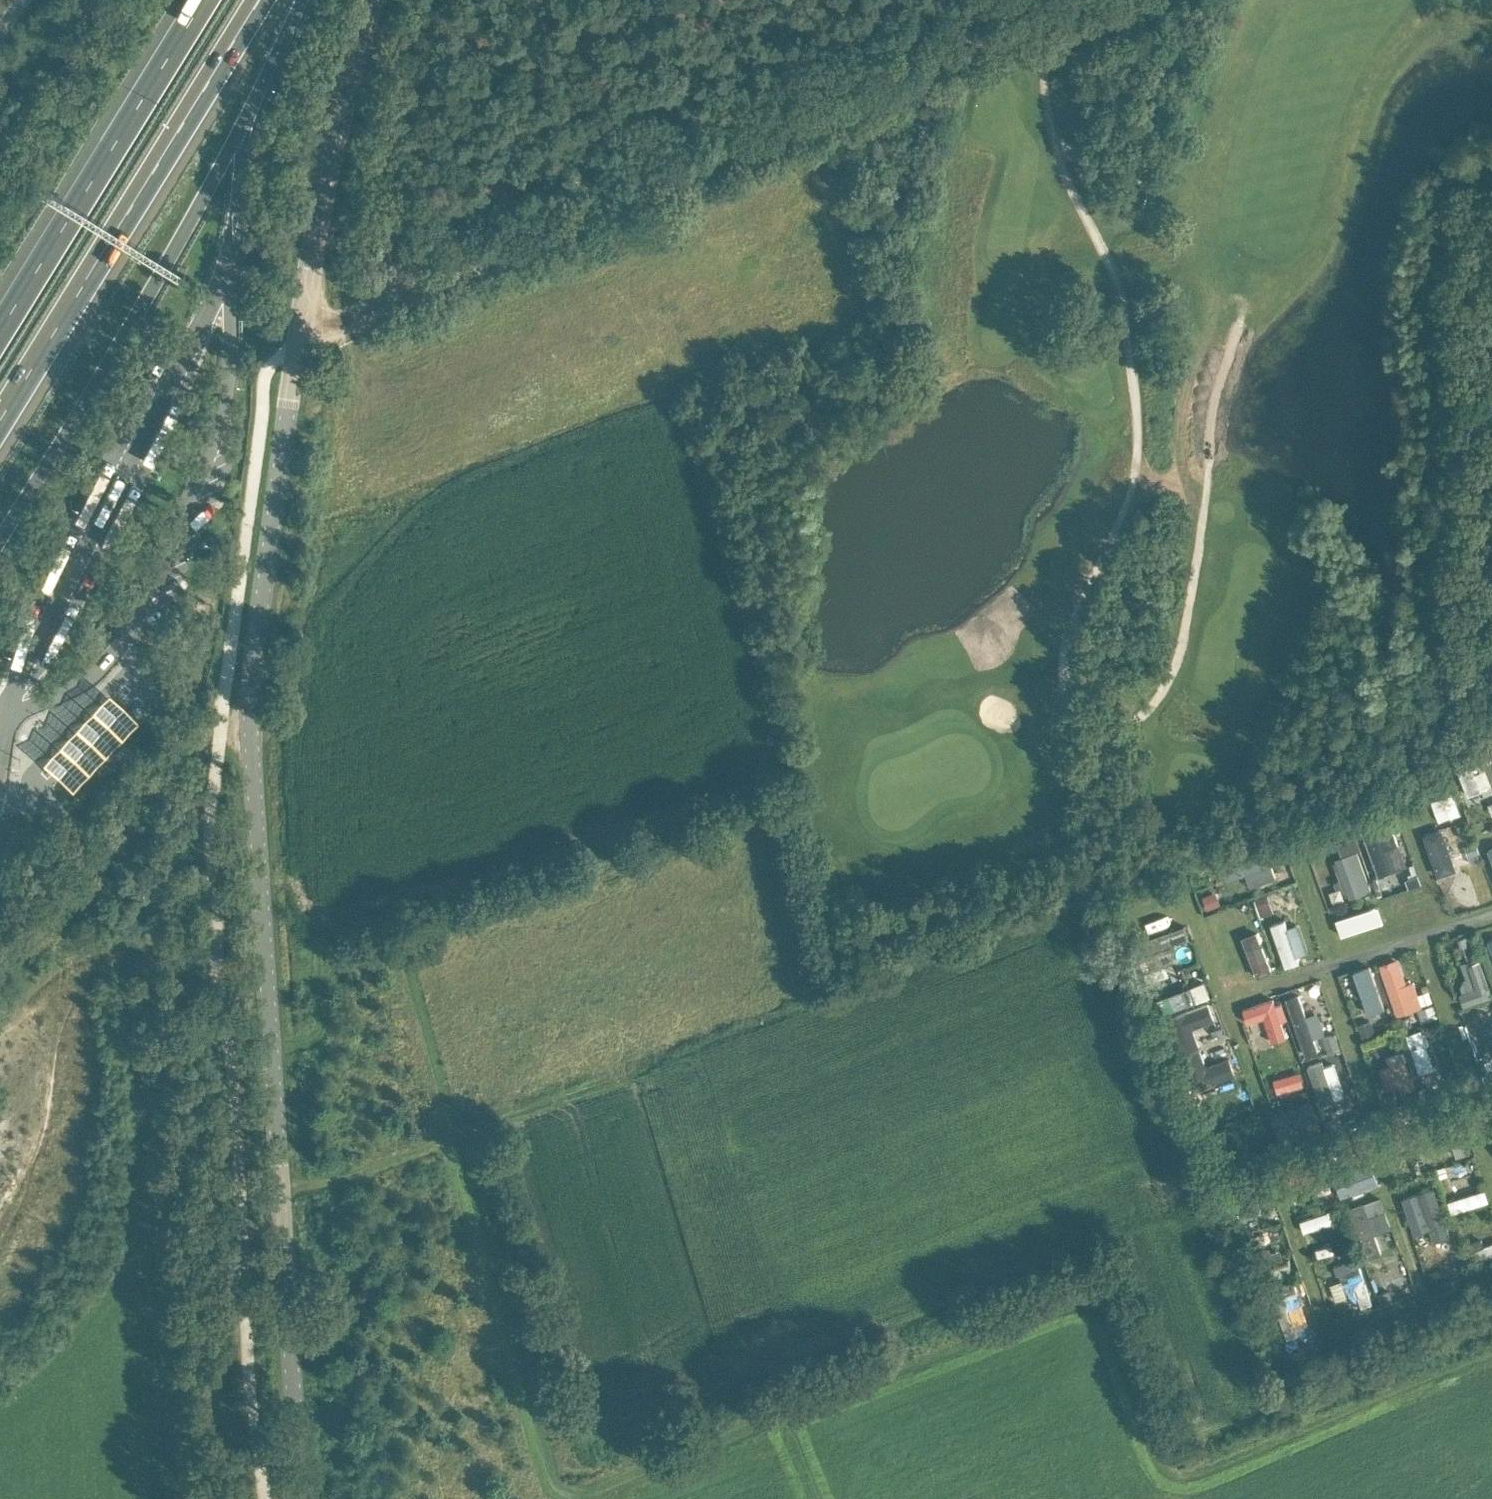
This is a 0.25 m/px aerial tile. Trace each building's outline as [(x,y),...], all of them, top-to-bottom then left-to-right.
[(1146,190),(1134,187),(1129,203),(1141,207),(1146,190)] [(107,697),(41,766),(69,793),(135,724),(107,697)]
